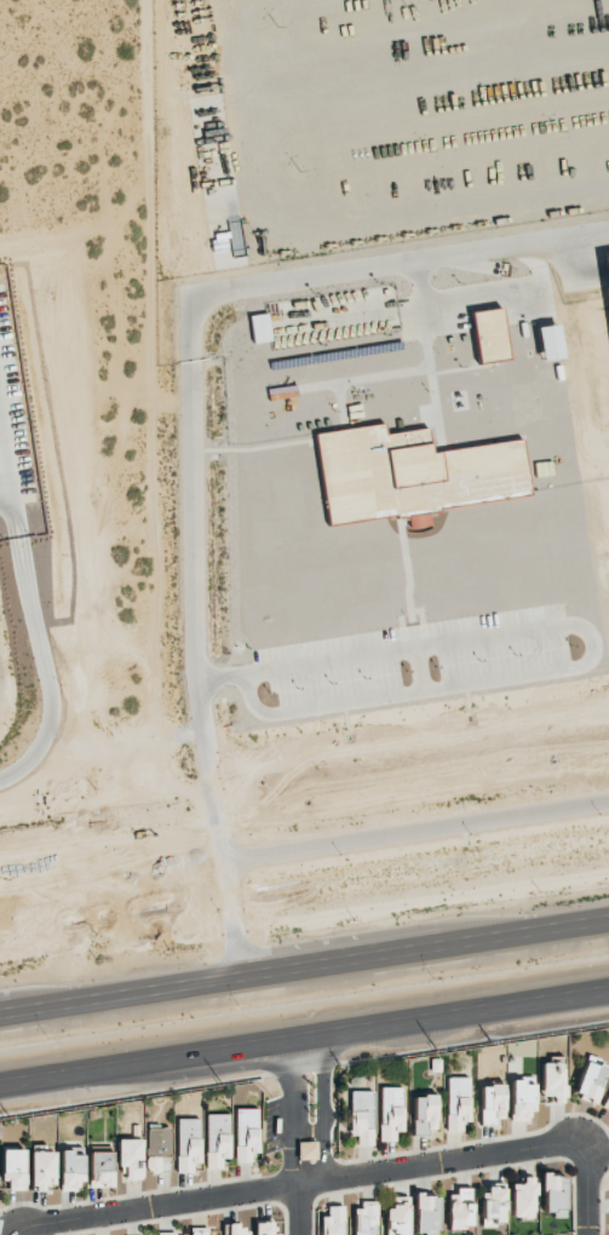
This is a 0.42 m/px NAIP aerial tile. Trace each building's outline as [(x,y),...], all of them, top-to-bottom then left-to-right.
[(477,364),(508,360),(502,308),(471,311),(477,364)] [(272,341),(268,313),(249,316),(253,343),(272,341)] [(536,328),(542,360),(563,357),(557,324),(536,328)] [(316,433),(328,524),(408,514),(410,526),(428,524),(426,508),(529,495),(522,440),(431,451),(428,428),(385,433),(384,424),(316,433)] [(573,1094),(594,1102),(608,1065),(587,1057),(573,1094)] [(542,1063),(541,1097),(564,1097),(565,1063),(542,1063)] [(470,1078),(447,1077),(445,1131),(462,1132),(463,1121),(469,1121),(470,1078)] [(510,1079),(511,1120),(533,1120),(533,1078),(510,1079)] [(481,1123),(504,1121),(502,1084),(480,1085),(481,1123)] [(402,1132),(403,1087),(380,1087),(380,1127),(393,1127),(393,1131),(402,1132)] [(372,1092),(350,1092),(350,1135),(360,1135),(359,1144),(373,1145),(373,1129),(372,1129),(372,1092)] [(436,1095),(413,1096),(413,1133),(436,1132),(436,1095)] [(258,1109),(236,1108),(235,1162),(251,1162),(251,1153),(258,1153),(258,1109)] [(229,1114),(206,1114),(207,1167),(222,1167),(222,1158),(229,1158),(229,1114)] [(199,1119),(177,1119),(178,1172),(193,1172),(193,1163),(200,1163),(199,1119)] [(171,1171),(172,1127),(147,1127),(147,1171),(171,1171)] [(141,1139),(118,1140),(119,1180),(142,1180),(141,1139)] [(24,1190),(25,1150),(3,1149),(2,1190),(24,1190)] [(82,1155),(73,1155),(73,1150),(60,1150),(60,1191),(82,1191),(82,1155)] [(54,1187),(54,1151),(30,1152),(30,1187),(54,1187)] [(90,1187),(113,1187),(112,1152),(89,1152),(90,1187)] [(565,1174),(542,1174),(542,1215),(565,1215),(565,1174)] [(511,1184),(512,1217),(534,1217),(533,1177),(522,1177),(522,1184),(511,1184)] [(493,1221),(505,1221),(504,1183),(488,1184),(488,1192),(481,1192),(482,1227),(494,1227),(493,1221)] [(448,1228),(472,1228),(472,1190),(448,1190),(448,1228)] [(415,1195),(416,1232),(426,1231),(426,1234),(439,1234),(437,1194),(415,1195)] [(355,1234),(378,1234),(377,1201),(362,1201),(362,1208),(354,1208),(355,1234)] [(387,1205),(386,1234),(408,1234),(409,1206),(387,1205)] [(328,1206),(328,1216),(321,1216),(322,1234),(345,1234),(344,1206),(328,1206)] [(279,1234),(272,1233),(272,1222),(255,1222),(255,1234),(279,1234)] [(249,1226),(224,1226),(223,1234),(228,1234),(249,1234),(249,1226)]
